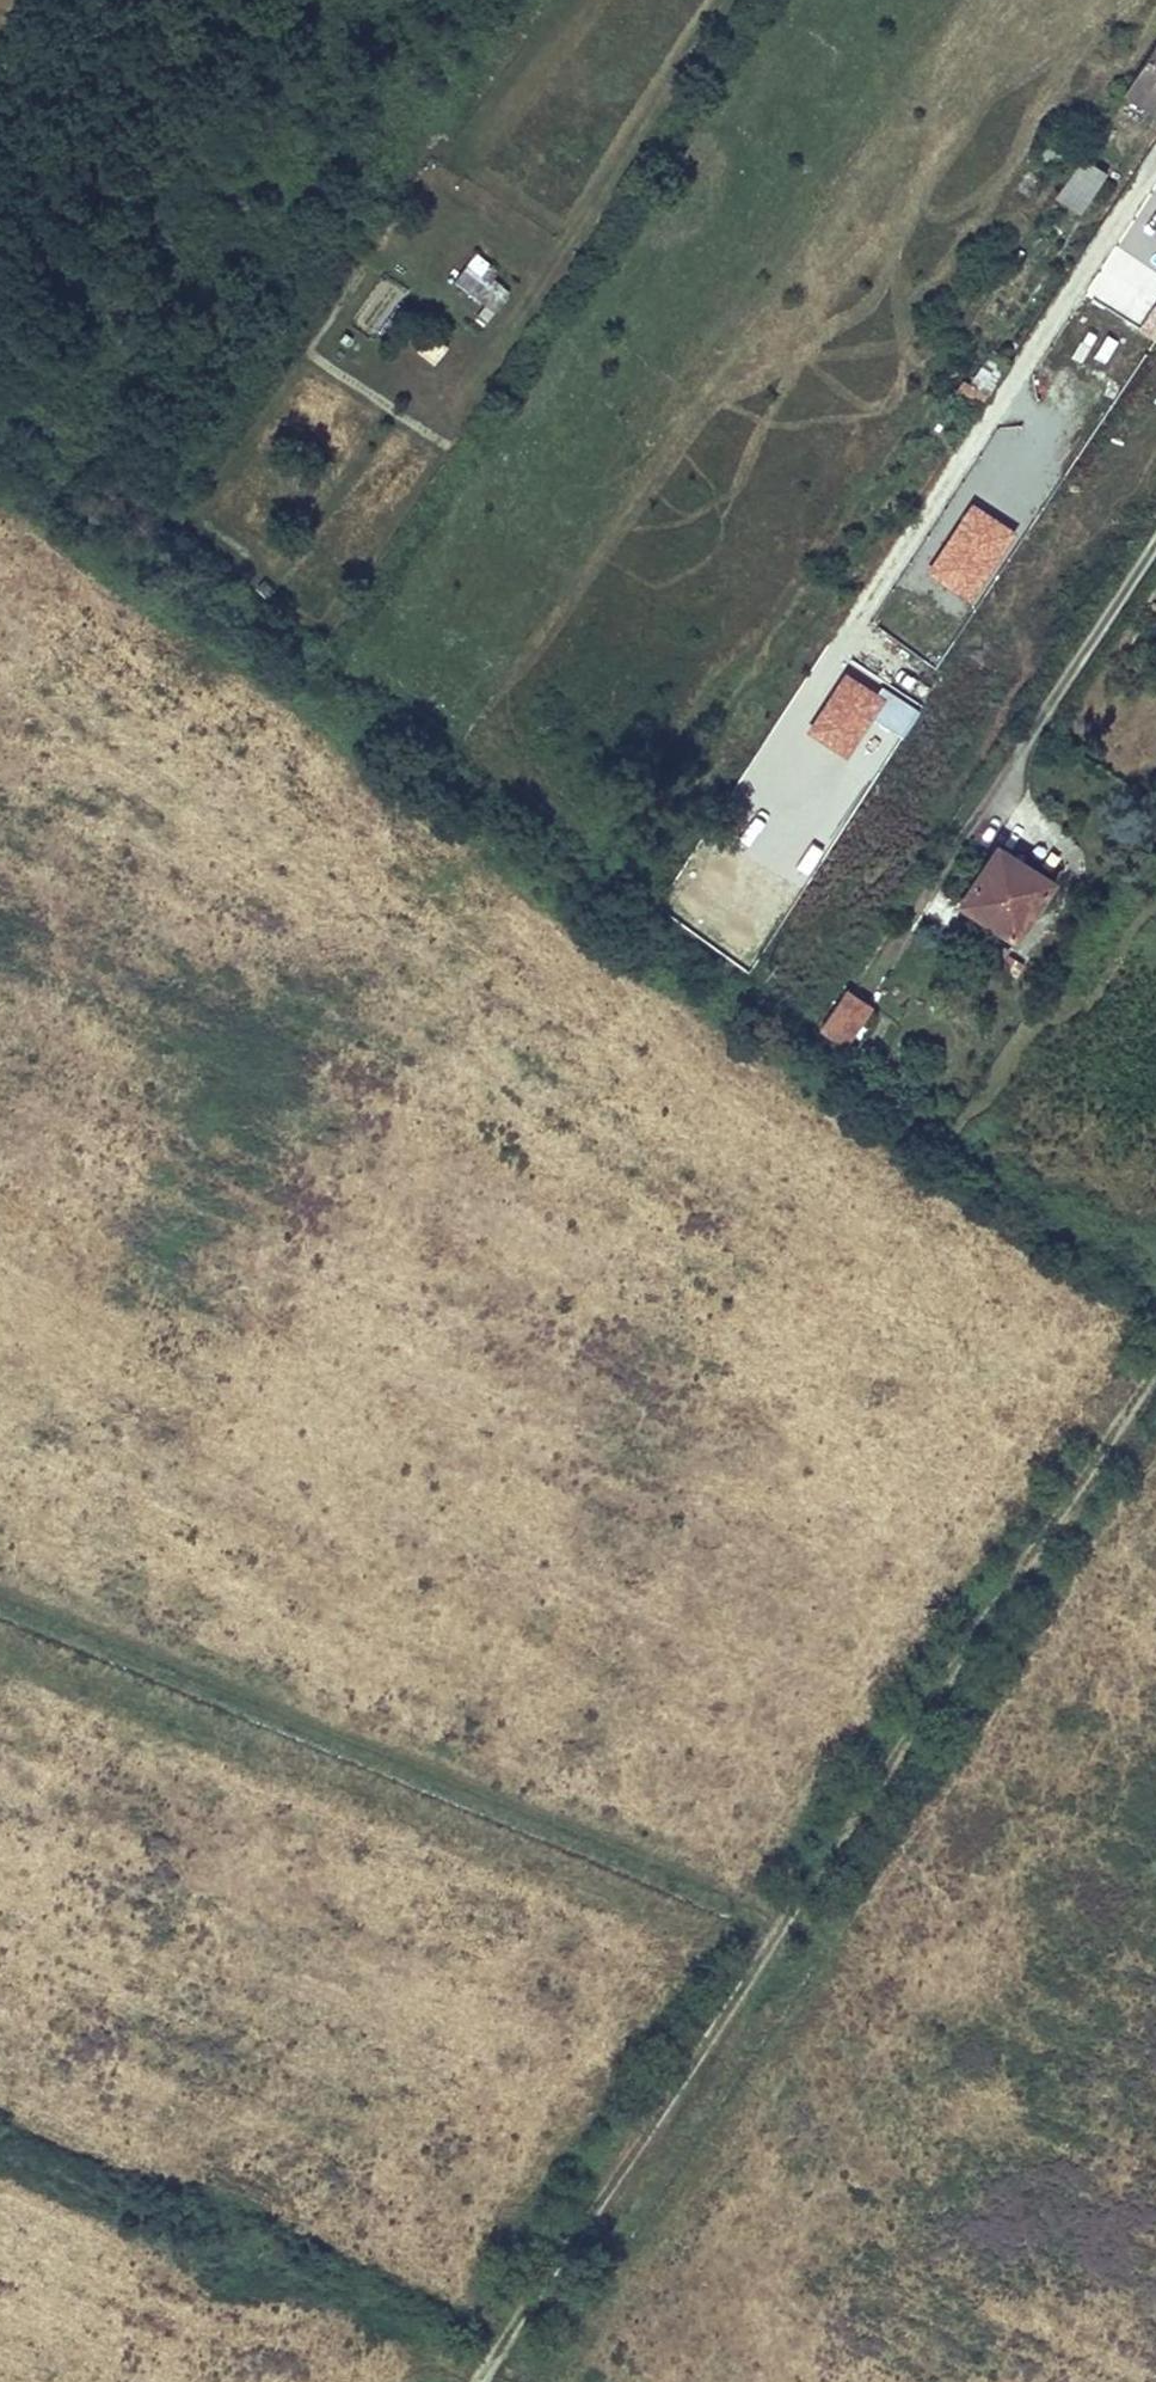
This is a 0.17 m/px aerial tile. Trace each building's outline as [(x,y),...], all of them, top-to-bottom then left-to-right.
[(1155,107),(1155,44),(1124,91),(1154,110),(1155,107)] [(1056,198),(1080,213),(1106,173),(1081,157),(1056,198)] [(489,311),(513,281),(476,251),(452,282),(489,311)] [(987,394),(960,380),(954,393),(979,408),(987,394)] [(1051,880),(997,847),(961,901),(1014,936),(1051,880)] [(847,1046),(873,1006),(848,990),(821,1029),(847,1046)]
